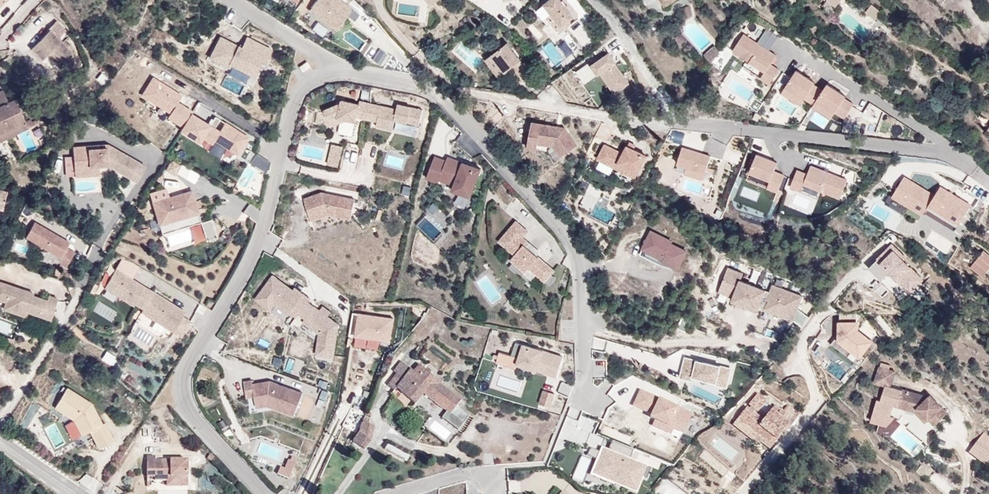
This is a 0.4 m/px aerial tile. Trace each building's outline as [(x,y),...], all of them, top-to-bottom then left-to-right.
[(341,0),(316,0),(311,7),(314,10),(312,12),(322,19),(324,16),(338,27),(346,18),(341,14),(343,11),(348,15),(355,21),(360,14),(341,0)] [(561,0),(550,0),(536,11),(543,20),(545,18),(559,35),(577,21),(561,0)] [(881,12),(872,4),(866,12),(875,20),(881,12)] [(338,27),(324,16),(322,19),(336,30),(338,27)] [(56,32),(36,52),(47,62),(52,57),(57,52),(70,66),(80,57),(64,40),(72,33),(62,23),(55,31),(56,32)] [(316,23),(311,30),(322,37),(327,30),(316,23)] [(743,34),(733,51),(765,72),(761,78),(770,84),(779,70),(770,64),(776,56),(743,34)] [(597,44),(595,35),(583,40),(586,49),(597,44)] [(246,37),(241,48),(220,38),(209,60),(231,71),(232,69),(258,81),(273,50),(246,37)] [(550,66),(561,60),(553,42),(541,47),(550,66)] [(483,62),(462,43),(455,52),(476,70),(483,62)] [(532,75),(508,43),(493,54),(506,73),(509,70),(519,84),(532,75)] [(720,51),(715,46),(709,52),(714,59),(720,51)] [(368,48),(365,59),(372,61),(375,50),(368,48)] [(380,67),(387,54),(377,49),(371,62),(380,67)] [(65,71),(70,66),(57,52),(52,57),(65,71)] [(714,59),(709,52),(705,55),(712,63),(714,59)] [(629,83),(615,63),(616,62),(610,53),(592,65),(598,74),(601,73),(615,93),(629,83)] [(307,61),(299,67),(302,71),(310,66),(307,61)] [(823,90),(814,84),(815,82),(797,70),(787,86),(805,98),(814,104),(823,90)] [(103,72),(96,78),(102,85),(109,79),(103,72)] [(203,138),(212,144),(214,141),(237,155),(249,137),(225,122),(220,131),(215,128),(220,119),(216,117),(210,125),(192,114),(193,112),(178,102),(182,96),(153,77),(137,103),(200,142),(203,138)] [(854,104),(845,98),(846,96),(828,84),(823,90),(817,99),(836,112),(845,118),(854,104)] [(593,85),(587,88),(591,97),(597,95),(593,85)] [(805,98),(787,86),(782,92),(801,104),(805,98)] [(7,90),(0,93),(0,108),(13,102),(7,90)] [(19,99),(0,108),(0,134),(29,121),(19,99)] [(836,112),(817,99),(814,104),(813,106),(832,118),(836,112)] [(397,109),(360,101),(359,104),(342,100),(341,106),(335,105),(323,110),(328,121),(338,117),(356,121),(357,116),(377,121),(376,126),(393,130),(395,119),(419,125),(423,110),(398,104),(397,109)] [(330,126),(347,119),(338,117),(328,121),(330,126)] [(32,127),(29,121),(0,134),(0,136),(2,141),(32,127)] [(577,146),(565,128),(532,122),(529,138),(539,139),(539,141),(554,144),(553,146),(561,157),(577,146)] [(462,143),(471,157),(480,151),(471,137),(462,143)] [(554,144),(539,141),(539,139),(529,138),(528,148),(537,150),(538,143),(553,146),(554,144)] [(339,169),(343,147),(331,144),(327,166),(339,169)] [(146,166),(109,145),(73,147),(74,170),(83,170),(83,167),(99,166),(109,165),(137,182),(146,166)] [(638,173),(646,156),(627,147),(623,154),(605,145),(598,158),(616,168),(619,163),(638,173)] [(710,156),(682,146),(676,163),(704,173),(710,156)] [(775,170),(778,162),(757,153),(750,171),(771,179),(768,186),(778,191),(785,174),(775,170)] [(256,154),(250,164),(263,172),(269,162),(256,154)] [(473,191),(480,169),(447,157),(446,160),(435,156),(428,178),(439,182),(440,179),(473,191)] [(171,159),(165,169),(194,185),(199,176),(171,159)] [(638,173),(619,163),(616,168),(635,178),(638,173)] [(841,197),(848,180),(811,165),(808,173),(798,169),(791,186),(802,190),(804,183),(841,197)] [(100,175),(99,166),(83,167),(83,170),(74,170),(75,176),(100,175)] [(704,173),(686,166),(683,173),(702,180),(704,173)] [(923,215),(925,212),(929,205),(935,196),(904,177),(892,196),(923,215)] [(6,216),(11,189),(2,187),(4,180),(0,179),(0,215),(6,216)] [(600,197),(603,190),(588,184),(578,210),(610,222),(614,212),(606,208),(609,200),(600,197)] [(473,191),(455,185),(453,190),(471,197),(473,191)] [(401,194),(409,196),(411,187),(403,186),(401,194)] [(935,196),(929,205),(959,224),(971,205),(941,186),(935,196)] [(153,202),(163,234),(202,222),(192,190),(153,202)] [(351,218),(355,200),(321,193),(304,199),(311,220),(329,214),(351,218)] [(432,205),(415,224),(433,240),(450,220),(432,205)] [(929,205),(925,212),(955,231),(959,224),(929,205)] [(209,220),(166,236),(170,248),(193,240),(195,245),(216,237),(209,220)] [(554,270),(532,251),(531,252),(526,247),(529,243),(522,237),(528,231),(516,221),(510,227),(514,231),(503,244),(515,254),(510,259),(525,272),(529,267),(536,274),(545,281),(554,270)] [(67,241),(34,222),(26,236),(60,257),(58,261),(66,265),(74,252),(66,248),(64,246),(67,241)] [(503,244),(514,231),(510,227),(499,240),(503,244)] [(673,241),(652,231),(643,248),(664,258),(663,261),(678,268),(687,251),(671,243),(673,241)] [(440,247),(448,239),(441,232),(433,240),(440,247)] [(532,251),(535,248),(529,243),(526,247),(531,252),(532,251)] [(867,268),(879,280),(888,272),(897,281),(898,279),(904,285),(915,275),(901,261),(904,259),(890,245),(867,268)] [(664,258),(643,248),(640,255),(661,265),(677,269),(678,268),(663,261),(664,258)] [(536,274),(529,267),(525,272),(533,278),(536,274)] [(743,274),(728,268),(719,292),(733,297),(732,301),(757,311),(759,307),(765,291),(740,281),(743,274)] [(183,316),(185,312),(153,292),(151,296),(143,291),(145,287),(116,269),(107,284),(121,293),(119,296),(134,305),(135,303),(143,308),(141,312),(181,336),(190,321),(183,316)] [(904,285),(898,279),(897,281),(908,292),(920,280),(915,275),(904,285)] [(293,290),(273,276),(257,297),(270,307),(274,301),(297,317),(299,314),(308,302),(310,299),(303,294),(301,296),(293,290)] [(58,299),(48,296),(47,301),(33,296),(30,295),(29,297),(25,296),(26,291),(0,282),(0,299),(6,301),(4,309),(26,316),(27,311),(39,315),(40,310),(53,314),(58,299)] [(121,293),(107,284),(105,287),(119,296),(121,293)] [(802,297),(772,285),(770,292),(765,306),(774,309),(773,313),(783,317),(785,313),(794,317),(802,297)] [(153,292),(145,287),(143,291),(151,296),(153,292)] [(295,288),(293,290),(301,296),(303,294),(295,288)] [(765,291),(759,307),(763,309),(765,306),(770,292),(765,291)] [(522,307),(515,301),(512,306),(519,311),(522,307)] [(320,310),(308,302),(299,314),(305,318),(304,320),(322,333),(319,353),(334,355),(339,324),(328,316),(320,310)] [(323,307),(320,310),(328,316),(331,313),(323,307)] [(53,314),(40,310),(39,315),(51,319),(53,314)] [(856,330),(856,313),(839,313),(840,333),(832,344),(855,362),(871,341),(856,330)] [(393,319),(359,315),(356,339),(390,343),(393,319)] [(149,348),(154,334),(136,329),(132,343),(149,348)] [(562,357),(522,346),(516,368),(556,379),(562,357)] [(100,361),(112,367),(117,358),(106,351),(100,361)] [(515,369),(518,358),(500,352),(496,363),(515,369)] [(289,358),(286,370),(301,375),(305,363),(289,358)] [(727,386),(731,368),(686,358),(681,377),(693,380),(694,376),(716,381),(716,383),(727,386)] [(461,401),(440,384),(441,383),(434,377),(420,365),(414,372),(401,362),(393,372),(396,374),(387,386),(395,391),(397,388),(415,405),(424,393),(447,411),(442,418),(458,430),(468,416),(456,407),(461,401)] [(924,396),(903,389),(902,391),(890,387),(895,372),(889,370),(890,365),(881,363),(880,367),(879,367),(875,382),(885,386),(881,400),(878,399),(874,411),(891,416),(894,405),(894,404),(919,411),(928,420),(934,426),(947,413),(930,395),(928,397),(924,396)] [(295,416),(303,392),(270,380),(253,383),(252,379),(244,381),(247,398),(255,397),(255,401),(268,399),(277,402),(274,409),(295,416)] [(561,382),(557,392),(569,397),(572,386),(561,382)] [(102,424),(91,404),(66,388),(55,407),(74,420),(82,435),(90,431),(100,448),(114,441),(104,423),(102,424)] [(324,409),(329,391),(321,389),(316,407),(324,409)] [(545,405),(549,392),(543,390),(539,403),(545,405)] [(692,414),(640,390),(633,405),(651,414),(650,417),(655,420),(674,429),(683,433),(692,414)] [(552,406),(555,394),(549,392),(545,404),(552,406)] [(766,400),(758,394),(749,404),(755,409),(757,411),(766,400)] [(274,409),(277,402),(268,399),(255,401),(257,408),(268,406),(274,409)] [(928,420),(919,411),(894,404),(894,405),(914,411),(926,423),(928,420)] [(747,407),(738,418),(754,431),(751,434),(760,441),(769,449),(780,434),(782,436),(791,425),(781,418),(785,413),(783,411),(775,405),(763,420),(753,412),(747,407)] [(791,425),(799,414),(788,405),(783,411),(785,413),(781,418),(791,425)] [(887,426),(895,417),(891,416),(874,411),(871,421),(887,426)] [(426,424),(440,440),(447,434),(434,418),(426,424)] [(754,431),(738,418),(732,425),(757,445),(760,441),(751,434),(754,431)] [(374,427),(363,420),(360,427),(359,432),(359,433),(371,441),(372,441),(374,427)] [(671,434),(674,429),(655,420),(652,425),(671,434)] [(583,446),(590,429),(579,425),(575,436),(566,432),(564,439),(583,446)] [(371,441),(359,433),(353,441),(364,450),(371,441)] [(599,446),(598,433),(589,434),(590,446),(599,446)] [(984,441),(978,449),(987,456),(988,453),(988,446),(984,441)] [(629,457),(632,450),(612,443),(609,450),(629,457)] [(410,456),(388,444),(385,450),(406,461),(410,456)] [(590,477),(633,493),(636,493),(648,467),(602,448),(590,477)] [(289,478),(299,456),(294,454),(291,461),(289,460),(285,469),(281,467),(279,473),(289,478)] [(188,486),(188,460),(155,460),(155,456),(147,456),(147,477),(155,477),(171,477),(171,486),(188,486)] [(171,486),(171,477),(155,477),(155,480),(167,480),(167,486),(171,486)] [(569,480),(563,488),(571,493),(579,493),(582,491),(569,480)]
